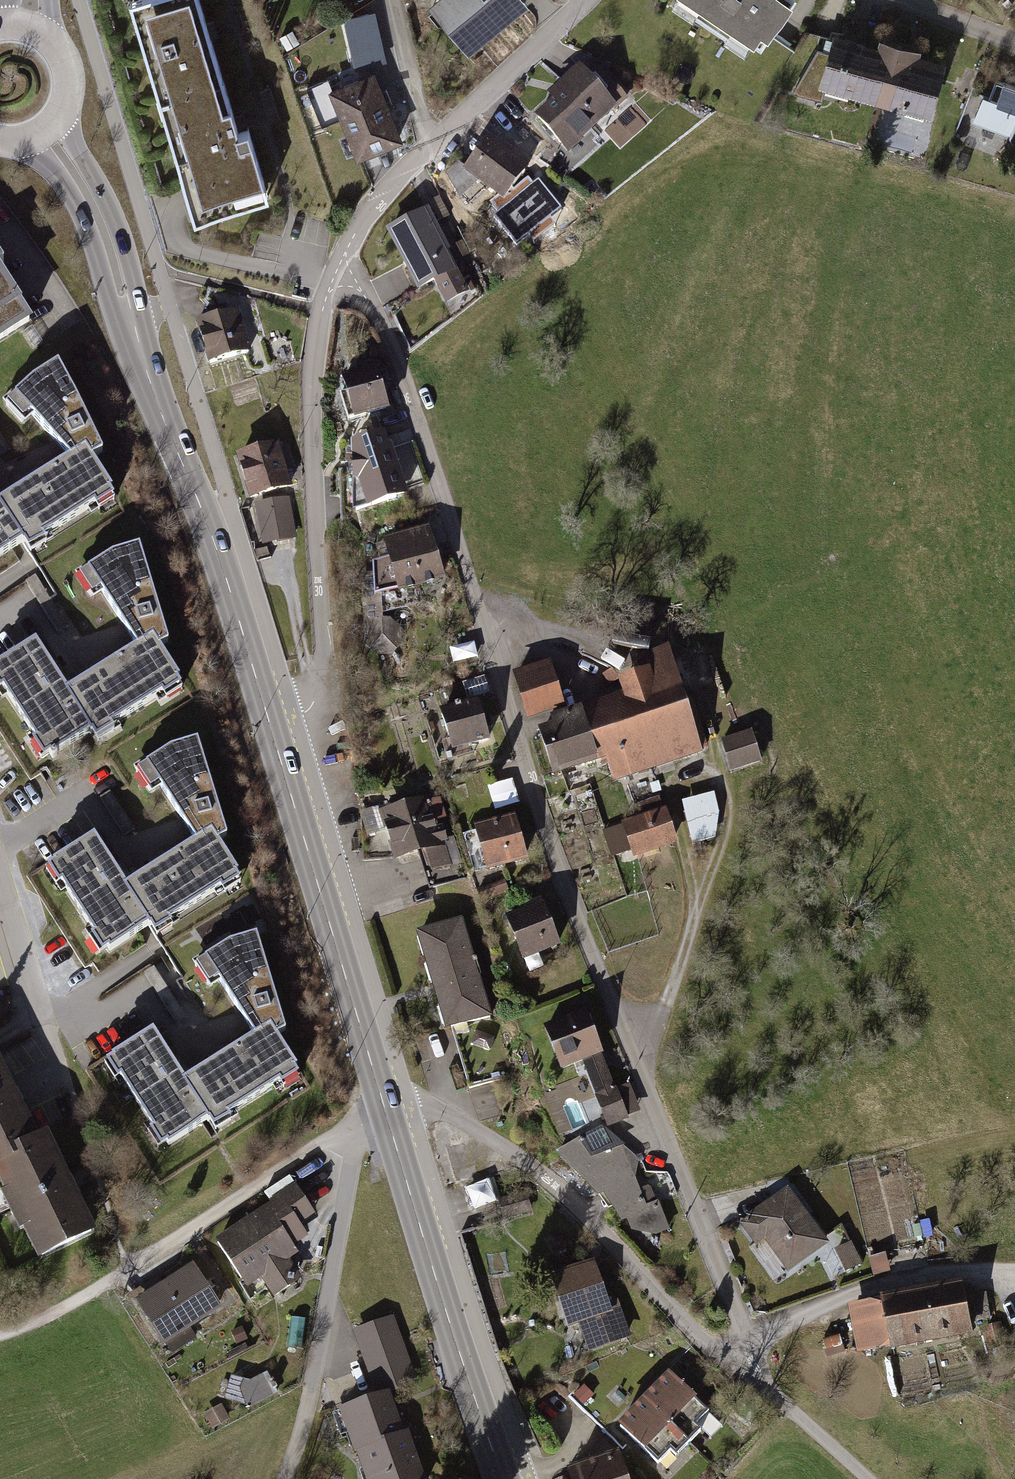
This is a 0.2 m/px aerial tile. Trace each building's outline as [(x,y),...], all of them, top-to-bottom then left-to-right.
[(194,219),(264,199),(236,105),(225,108),(193,0),(150,0),(132,5),(194,219)] [(430,10),(470,58),(530,9),(525,3),(528,0),(441,0),(430,10)] [(769,47),(800,0),(697,0),(769,47)] [(373,11),(348,17),(360,64),(385,58),(373,11)] [(882,43),(836,32),(823,86),(934,113),(947,62),(922,56),(924,49),(883,39),(882,43)] [(622,108),(582,65),(550,96),(554,100),(538,115),(573,153),(622,108)] [(378,72),(332,90),(357,156),(404,138),(378,72)] [(1010,82),(1002,99),(988,94),(974,124),(1008,136),(1014,144),(1014,84),(1010,82)] [(532,172),(490,140),(466,170),(507,203),(532,172)] [(439,196),(429,201),(439,221),(449,216),(439,196)] [(432,212),(391,232),(419,291),(435,283),(446,307),(472,294),(432,212)] [(37,321),(3,268),(9,264),(4,255),(0,257),(0,345),(37,321)] [(241,312),(196,325),(209,367),(253,354),(241,312)] [(49,438),(62,452),(78,442),(84,452),(95,445),(49,359),(28,372),(7,392),(49,438)] [(370,369),(338,380),(354,423),(385,412),(370,369)] [(382,431),(352,441),(352,481),(362,510),(405,495),(382,431)] [(11,449),(0,432),(0,456),(11,449)] [(0,493),(0,508),(17,534),(23,543),(108,489),(84,452),(78,442),(62,452),(18,481),(0,493)] [(280,444),(238,458),(253,503),(295,489),(280,444)] [(288,501),(254,507),(261,548),(296,542),(288,501)] [(17,534),(0,508),(0,546),(17,534)] [(428,529),(382,543),(398,594),(444,579),(428,529)] [(147,629),(149,633),(161,627),(134,539),(107,544),(80,563),(120,623),(131,639),(147,629)] [(35,576),(25,582),(58,633),(68,626),(35,576)] [(86,668),(62,683),(87,723),(92,731),(177,677),(149,633),(147,629),(131,639),(86,668)] [(0,655),(0,681),(44,750),(87,723),(62,683),(50,664),(31,635),(0,655)] [(629,697),(555,721),(557,727),(540,732),(556,783),(608,766),(615,787),(709,757),(674,646),(642,656),(647,671),(623,679),(629,697)] [(553,665),(516,677),(530,721),(567,710),(553,665)] [(481,703),(444,714),(456,753),(492,742),(481,703)] [(754,735),(722,744),(731,775),(763,766),(754,735)] [(206,827),(211,835),(221,828),(194,738),(168,744),(143,761),(178,816),(191,837),(206,827)] [(495,808),(520,803),(514,781),(490,786),(495,808)] [(686,796),(690,840),(720,838),(717,793),(686,796)] [(666,800),(619,815),(635,863),(681,847),(666,800)] [(428,802),(380,818),(396,868),(418,861),(425,882),(464,869),(454,840),(442,844),(428,802)] [(515,819),(477,832),(492,876),(530,863),(515,819)] [(154,861),(120,882),(144,920),(150,929),(236,875),(211,835),(206,827),(191,837),(154,861)] [(90,834),(47,861),(102,947),(144,920),(120,882),(106,860),(90,834)] [(546,903),(509,916),(527,964),(564,950),(546,903)] [(465,925),(420,938),(447,1033),(491,1021),(465,925)] [(266,1022),(271,1031),(280,1025),(250,928),(225,935),(200,951),(238,1013),(250,1032),(266,1022)] [(154,967),(145,973),(177,1023),(186,1017),(154,967)] [(0,1000),(0,1018),(13,1012),(6,997),(0,1000)] [(584,1012),(545,1028),(561,1070),(581,1063),(604,1123),(626,1116),(584,1012)] [(209,1058),(181,1075),(208,1117),(292,1065),(271,1031),(266,1022),(250,1032),(209,1058)] [(149,1025),(103,1054),(156,1138),(202,1109),(181,1075),(164,1049),(149,1025)] [(10,1192),(5,1194),(40,1262),(102,1231),(50,1130),(44,1133),(0,1046),(0,1171),(10,1192)] [(652,1172),(605,1128),(560,1152),(623,1223),(631,1221),(644,1242),(674,1231),(652,1172)] [(470,1168),(457,1171),(460,1182),(473,1179),(470,1168)] [(474,1208),(496,1200),(489,1178),(466,1186),(474,1208)] [(322,1219),(298,1185),(215,1244),(254,1299),(267,1290),(275,1302),(304,1282),(293,1266),(305,1258),(300,1251),(313,1242),(305,1231),(322,1219)] [(789,1189),(742,1223),(760,1248),(767,1243),(790,1276),(831,1247),(789,1189)] [(525,1191),(498,1200),(505,1220),(532,1212),(525,1191)] [(845,1228),(830,1235),(846,1271),(861,1264),(845,1228)] [(595,1262),(554,1276),(572,1329),(581,1326),(591,1356),(632,1342),(619,1305),(611,1308),(595,1262)] [(212,1298),(195,1271),(139,1305),(166,1350),(207,1325),(196,1308),(212,1298)] [(959,1276),(916,1285),(928,1340),(971,1332),(959,1276)] [(928,1340),(916,1285),(877,1293),(877,1296),(845,1302),(855,1352),(887,1346),(887,1349),(928,1340)] [(395,1315),(352,1330),(375,1397),(418,1382),(395,1315)] [(243,1327),(231,1332),(237,1345),(249,1340),(243,1327)] [(712,1416),(664,1371),(616,1422),(663,1467),(712,1416)] [(251,1382),(232,1377),(225,1398),(252,1408),(279,1394),(268,1373),(251,1382)] [(583,1385),(573,1396),(584,1406),(594,1396),(583,1385)] [(341,1412),(367,1478),(426,1478),(393,1393),(341,1412)] [(222,1405),(204,1415),(213,1430),(231,1420),(222,1405)] [(569,1471),(572,1478),(633,1478),(623,1451),(569,1471)]
